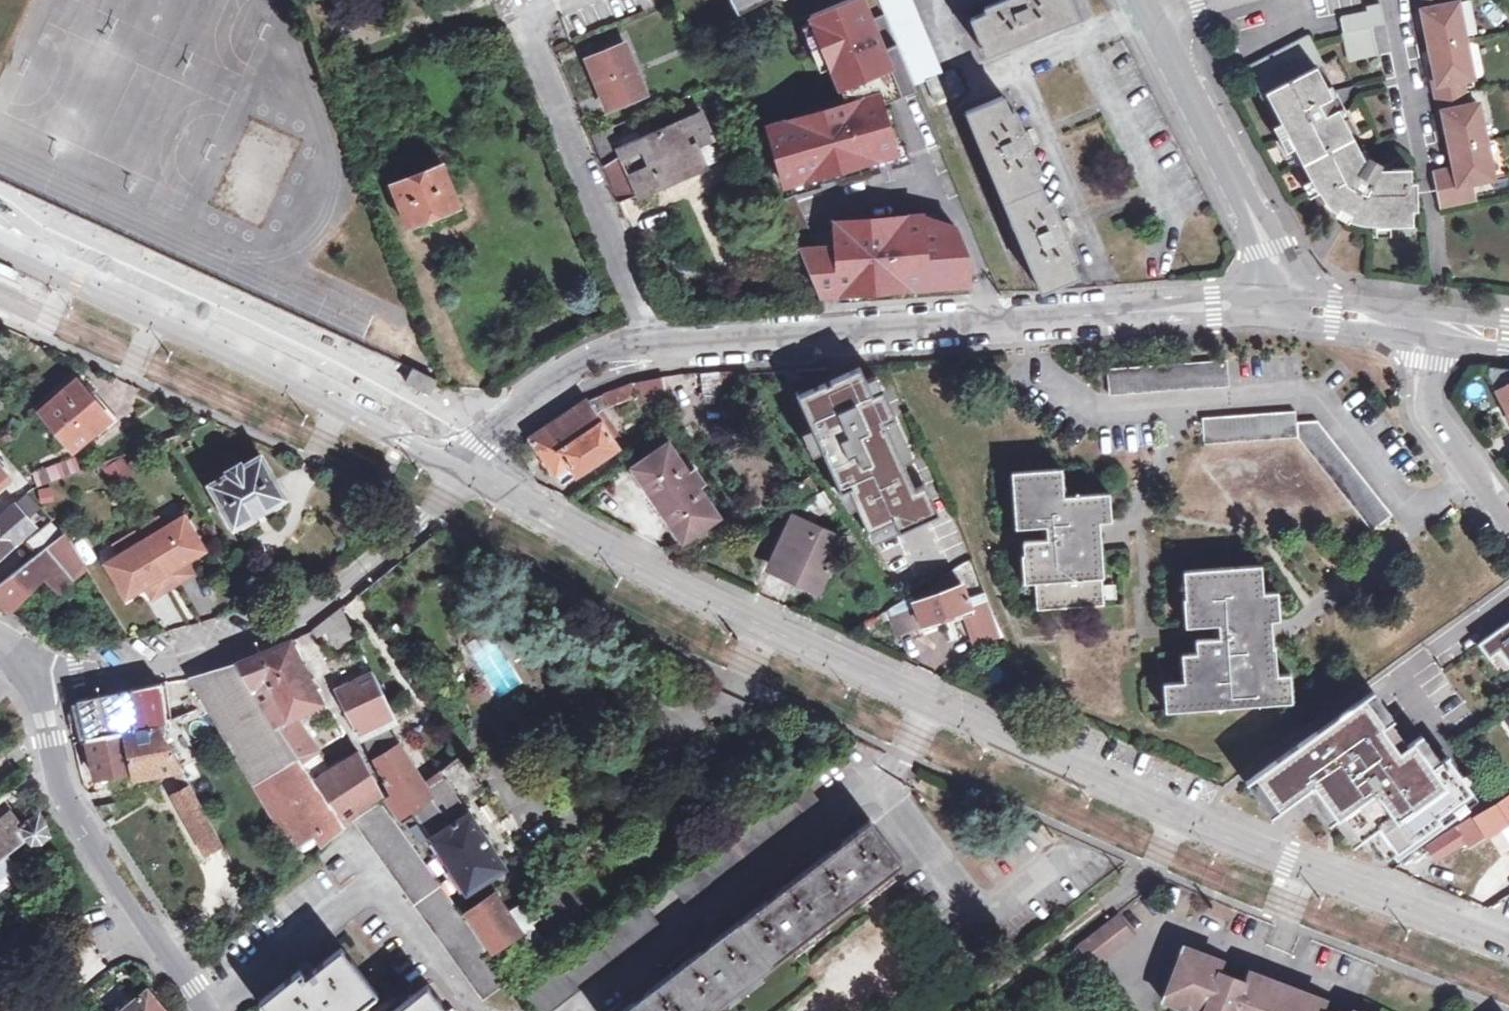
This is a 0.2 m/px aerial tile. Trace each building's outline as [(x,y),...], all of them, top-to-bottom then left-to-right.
[(769,123),(784,181),(799,177),(895,150),(883,101),(918,88),(916,83),(886,11),(873,16),(866,0),(840,0),(811,12),(848,101),(769,123)] [(886,11),(916,83),(927,79),(935,100),(962,89),(954,68),(943,72),(913,0),(882,0),(886,11)] [(1070,0),(1001,0),(999,1),(1001,4),(971,17),(981,40),(977,43),(980,49),(983,48),(986,56),(1078,18),(1070,0)] [(1453,133),(1461,168),(1437,174),(1445,207),(1480,199),(1477,183),(1493,179),(1489,165),(1494,155),(1487,125),(1479,120),(1467,68),(1473,58),(1465,24),(1457,20),(1453,4),(1450,5),(1449,0),(1419,0),(1421,10),(1426,9),(1431,33),(1438,63),(1443,85),(1438,86),(1443,110),(1448,110),(1453,133)] [(1382,55),(1375,24),(1389,20),(1385,4),(1371,7),(1372,12),(1344,18),(1354,62),(1382,55)] [(1426,9),(1421,10),(1426,34),(1431,33),(1426,9)] [(609,104),(648,88),(626,37),(588,54),(609,104)] [(1379,225),(1392,225),(1415,225),(1415,212),(1421,210),(1420,181),(1415,182),(1414,169),(1383,169),(1370,159),(1346,114),(1349,112),(1347,107),(1343,109),(1338,97),(1341,96),(1338,90),(1334,92),(1321,68),(1327,65),(1312,37),(1251,69),(1264,96),(1268,94),(1285,124),(1299,149),(1316,179),(1323,192),(1327,189),(1335,200),(1340,206),(1343,208),(1355,215),(1353,219),(1379,225)] [(1443,85),(1438,63),(1433,64),(1438,86),(1443,85)] [(965,110),(1040,291),(1078,274),(1065,245),(1069,243),(1067,236),(1072,234),(1065,219),(1060,221),(1057,213),(1053,214),(1028,155),(1032,154),(1030,147),(1034,146),(1028,131),(1023,132),(1019,124),(1015,124),(1002,95),(965,110)] [(1448,110),(1443,110),(1448,134),(1453,133),(1448,110)] [(592,130),(605,161),(624,154),(640,188),(702,162),(694,144),(712,136),(702,111),(665,126),(661,117),(651,121),(654,130),(621,144),(611,122),(592,130)] [(1291,153),(1299,149),(1285,124),(1278,128),(1291,153)] [(288,159),(292,140),(253,132),(250,146),(262,148),(261,154),(288,159)] [(439,154),(417,163),(419,171),(394,182),(410,224),(458,204),(439,154)] [(1323,192),(1316,179),(1306,185),(1313,196),(1323,192)] [(781,196),(820,290),(833,284),(835,288),(844,289),(843,282),(861,280),(862,288),(909,285),(908,278),(927,276),(927,284),(951,283),(951,275),(968,274),(966,255),(954,223),(918,226),(917,213),(850,217),(835,223),(836,243),(817,244),(795,190),(781,196)] [(1355,215),(1343,208),(1340,214),(1339,215),(1351,222),(1353,219),(1355,215)] [(1392,225),(1379,225),(1378,235),(1392,235),(1392,225)] [(0,261),(0,268),(16,276),(19,270),(0,261)] [(1508,422),(1508,367),(1487,364),(1485,379),(1508,422)] [(437,378),(413,367),(406,382),(430,393),(437,378)] [(1228,389),(1227,367),(1108,372),(1110,395),(1228,389)] [(835,504),(842,499),(867,538),(891,523),(900,538),(937,517),(922,484),(921,485),(923,489),(911,494),(900,471),(880,430),(892,424),(877,395),(865,400),(854,373),(826,386),(821,374),(775,389),(787,409),(780,414),(778,412),(776,412),(835,504)] [(40,408),(74,447),(110,417),(76,378),(40,408)] [(645,401),(670,394),(666,378),(640,382),(645,401)] [(609,405),(636,395),(631,384),(605,395),(609,405)] [(556,444),(597,416),(586,401),(526,443),(541,464),(547,460),(556,473),(570,464),(556,444)] [(556,444),(570,464),(578,474),(618,446),(597,416),(556,444)] [(1297,442),(1371,534),(1392,518),(1319,426),(1297,428),(1296,417),(1204,422),(1206,447),(1297,442)] [(719,516),(698,485),(703,481),(694,468),(689,472),(669,442),(634,465),(684,539),(719,516)] [(238,522),(243,531),(288,505),(284,499),(287,497),(262,453),(243,464),(242,461),(228,468),(229,472),(211,482),(234,524),(238,522)] [(74,456),(54,463),(59,476),(79,469),(74,456)] [(123,458),(103,464),(108,482),(128,477),(123,458)] [(37,484),(59,476),(54,463),(33,471),(37,484)] [(570,464),(556,473),(564,484),(578,474),(570,464)] [(1049,495),(1062,494),(1062,471),(1049,472),(1049,495)] [(1042,609),(1094,607),(1093,578),(1105,577),(1109,577),(1108,550),(1105,550),(1105,541),(1102,537),(1094,537),(1069,538),(1068,523),(1094,522),(1106,521),(1105,492),(1062,494),(1049,495),(1049,472),(1011,473),(1012,528),(1036,526),(1042,526),(1042,540),(1036,540),(1031,540),(1031,554),(1041,554),(1041,581),(1042,609)] [(35,526),(27,517),(40,505),(29,493),(0,519),(0,556),(35,526)] [(144,583),(151,594),(167,584),(190,570),(183,558),(203,545),(182,513),(104,561),(124,594),(144,583)] [(789,573),(786,579),(816,592),(841,537),(792,514),(769,564),(789,573)] [(0,584),(0,600),(11,612),(50,574),(62,588),(85,565),(64,532),(54,521),(30,542),(39,553),(0,584)] [(1069,538),(1094,537),(1094,522),(1068,523),(1069,538)] [(888,570),(908,563),(899,538),(878,545),(888,570)] [(1041,554),(1031,554),(1029,554),(1030,581),(1041,581),(1041,554)] [(1166,712),(1282,707),(1281,680),(1276,680),(1276,654),(1272,655),(1271,639),(1245,639),(1245,626),(1266,626),(1266,597),(1262,598),(1261,569),(1198,572),(1199,599),(1187,600),(1185,600),(1186,630),(1214,628),(1220,628),(1220,641),(1214,641),(1195,642),(1195,661),(1196,686),(1181,687),(1165,687),(1166,712)] [(1199,599),(1198,572),(1186,573),(1187,600),(1199,599)] [(1093,578),(1094,607),(1105,606),(1105,577),(1093,578)] [(889,608),(900,635),(971,608),(962,584),(913,603),(910,596),(889,608)] [(1278,597),(1266,597),(1266,626),(1271,626),(1278,625),(1278,597)] [(339,609),(313,624),(328,650),(354,636),(339,609)] [(1508,668),(1508,616),(1474,641),(1498,675),(1508,668)] [(1245,639),(1271,639),(1271,626),(1266,626),(1245,626),(1245,639)] [(292,641),(238,664),(281,730),(297,720),(324,701),(292,641)] [(1196,686),(1195,661),(1181,662),(1181,687),(1196,686)] [(238,664),(192,678),(293,849),(338,816),(316,782),(281,730),(238,664)] [(371,666),(337,683),(357,724),(366,744),(388,729),(396,723),(371,666)] [(1281,680),(1282,707),(1291,706),(1291,680),(1281,680)] [(95,776),(131,768),(133,775),(181,765),(158,721),(169,719),(162,683),(78,700),(95,776)] [(1358,702),(1244,782),(1247,782),(1256,794),(1274,782),(1285,797),(1309,780),(1341,825),(1354,815),(1368,834),(1391,855),(1396,862),(1481,807),(1465,783),(1456,790),(1418,740),(1397,756),(1358,702)] [(297,720),(281,730),(316,782),(331,772),(297,720)] [(399,743),(388,729),(366,744),(374,761),(399,743)] [(399,743),(374,761),(388,792),(384,795),(396,814),(410,805),(431,836),(425,840),(429,846),(435,841),(470,891),(505,867),(467,810),(487,796),(461,757),(426,782),(399,743)] [(331,772),(316,782),(338,816),(343,822),(352,812),(379,793),(365,770),(367,768),(359,753),(331,772)] [(206,851),(217,845),(219,848),(224,846),(191,784),(174,793),(206,851)] [(1472,814),(1485,834),(1508,818),(1508,790),(1490,802),(1472,814)] [(497,985),(508,978),(490,952),(381,797),(355,815),(368,833),(455,956),(482,996),(497,985)] [(27,839),(33,843),(41,843),(46,838),(50,833),(42,814),(36,813),(20,824),(9,812),(0,819),(0,860),(27,839)] [(903,863),(869,819),(620,1010),(710,1010),(903,863)] [(1435,861),(1464,842),(1453,826),(1425,845),(1435,861)] [(495,949),(523,929),(499,895),(471,914),(495,949)] [(1097,959),(1124,939),(1107,918),(1060,952),(1078,973),(1097,959)] [(376,990),(341,945),(305,973),(300,967),(262,998),(272,1010),(350,1010),(376,990)] [(1268,990),(1244,982),(1243,988),(1199,973),(1203,961),(1172,950),(1153,1007),(1163,1010),(1261,1010),(1268,990)] [(428,983),(392,1010),(450,1010),(428,983)] [(147,990),(122,1010),(164,1010),(147,990)] [(1310,1005),(1285,997),(1280,1010),(1309,1010),(1310,1005)]
